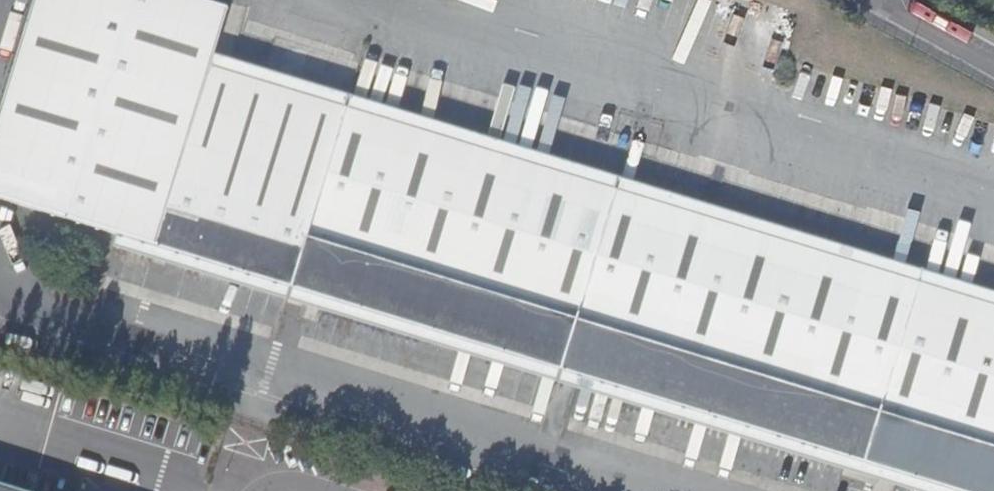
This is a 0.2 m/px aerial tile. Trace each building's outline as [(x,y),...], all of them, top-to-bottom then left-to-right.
[(0,107),(0,201),(949,490),(993,490),(993,295),(212,56),(226,10),(193,0),(33,0),(0,107)]
